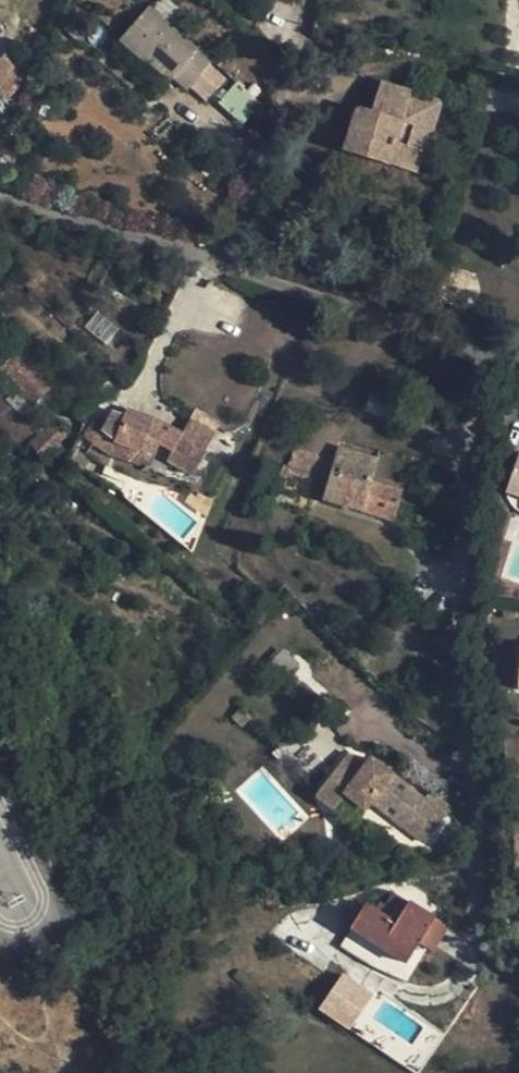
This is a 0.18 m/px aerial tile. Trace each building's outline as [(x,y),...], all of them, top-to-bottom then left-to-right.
[(146,7),(119,41),(143,62),(147,61),(170,81),(173,78),(188,90),(213,60),(199,47),(195,49),(146,7)] [(111,49),(160,91),(170,81),(147,61),(143,62),(119,41),(111,49)] [(26,78),(3,55),(0,58),(0,94),(5,99),(26,78)] [(380,116),(370,113),(356,109),(343,152),(389,166),(395,145),(422,153),(425,153),(440,103),(380,83),(374,101),(384,104),(380,116)] [(242,119),(254,98),(234,86),(222,107),(242,119)] [(374,101),(370,113),(380,116),(384,104),(374,101)] [(415,174),(422,153),(395,145),(389,166),(415,174)] [(211,394),(236,410),(246,394),(221,379),(211,394)] [(44,462),(51,456),(55,459),(59,455),(56,451),(58,448),(57,447),(65,437),(49,419),(39,428),(0,386),(0,428),(24,453),(30,448),(44,462)] [(219,429),(223,431),(236,410),(211,394),(198,416),(219,429)] [(110,414),(104,424),(100,432),(114,441),(139,450),(145,440),(157,446),(172,451),(178,439),(181,433),(157,421),(134,413),(127,410),(122,418),(110,414)] [(181,433),(178,439),(204,455),(219,429),(198,416),(181,433)] [(94,445),(113,457),(148,467),(157,446),(145,440),(139,450),(114,441),(100,432),(104,424),(98,423),(93,423),(89,425),(85,431),(83,436),(94,445)] [(204,455),(178,439),(172,451),(167,461),(191,476),(204,455)] [(333,461),(394,519),(402,491),(371,482),(376,461),(375,459),(337,449),(333,461)] [(333,461),(302,453),(293,450),(288,464),(284,464),(281,472),(326,484),(333,461)] [(518,452),(506,489),(518,493),(518,452)] [(394,519),(333,461),(326,484),(322,500),(393,521),(394,519)] [(285,648),(267,663),(283,683),(302,668),(285,648)] [(385,753),(375,763),(389,774),(395,766),(385,753)] [(370,759),(343,795),(364,810),(371,802),(424,843),(449,811),(428,793),(423,799),(389,774),(375,763),(370,759)] [(352,826),(364,810),(343,795),(332,810),(352,826)] [(434,919),(408,902),(395,923),(365,906),(340,947),(395,981),(419,942),(434,919)] [(446,926),(434,919),(419,942),(432,950),(446,926)] [(317,1011),(351,1030),(372,992),(339,973),(317,1011)]
